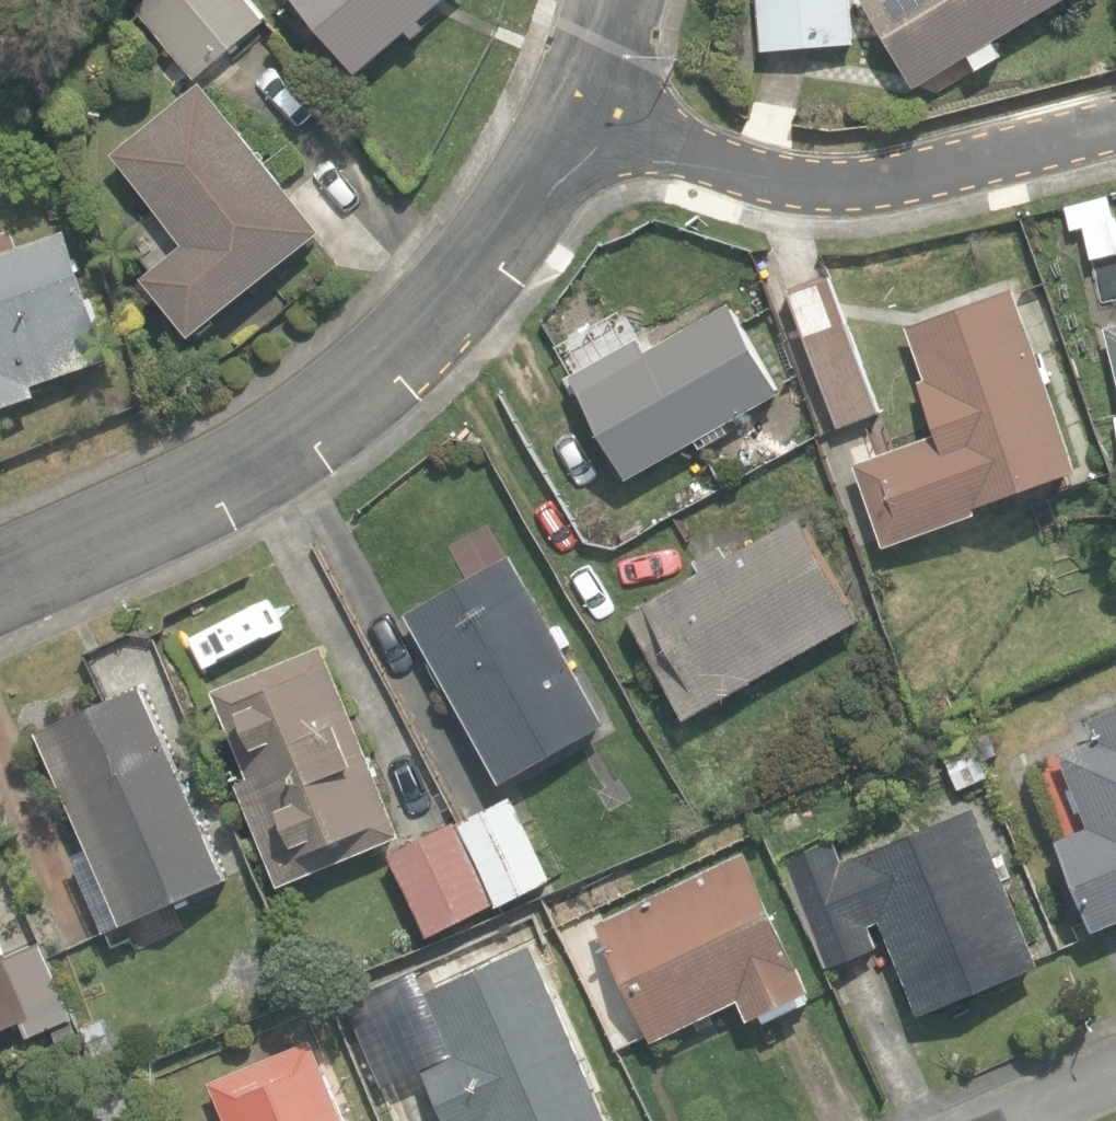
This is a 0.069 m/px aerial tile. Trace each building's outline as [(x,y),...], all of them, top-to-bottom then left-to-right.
[(194,81),(262,24),(242,0),(143,0),(133,8),(194,81)] [(360,74),(407,33),(414,42),(427,30),(420,23),(447,0),(297,0),(360,74)] [(759,50),(850,44),(847,0),(755,0),(759,50)] [(1003,57),(995,42),(1067,0),(863,0),(916,88),(928,81),(937,96),(1003,57)] [(144,281),(192,339),(320,233),(198,85),(111,157),(185,247),(144,281)] [(36,398),(33,386),(109,361),(66,230),(13,248),(9,235),(0,238),(0,410),(36,398)] [(785,292),(835,428),(878,413),(828,276),(785,292)] [(86,280),(91,298),(100,296),(95,278),(86,280)] [(1080,471),(1016,289),(906,327),(924,380),(921,381),(939,433),(878,455),(873,439),(848,447),(883,548),(979,515),(977,509),(1004,499),(1008,509),(1072,487),(1068,476),(1080,471)] [(568,377),(627,480),(694,442),(699,450),(725,434),(720,427),(777,394),(726,306),(643,354),(634,339),(568,377)] [(1115,378),(1115,327),(1103,330),(1115,378)] [(626,618),(684,720),(856,623),(797,519),(725,559),(719,549),(695,563),(700,572),(640,606),(642,609),(626,618)] [(405,615),(500,783),(603,725),(509,557),(405,615)] [(237,784),(280,886),(397,837),(319,649),(211,694),(247,780),(237,784)] [(38,733),(123,925),(223,880),(139,689),(38,733)] [(1089,719),(1097,739),(1060,754),(1090,828),(1060,840),(1096,930),(1115,922),(1115,708),(1089,719)] [(944,754),(958,788),(987,777),(973,742),(944,754)] [(513,801),(456,827),(494,908),(497,907),(499,910),(552,885),(513,801)] [(878,923),(920,1018),(1041,965),(972,804),(842,861),(834,841),(783,863),(829,969),(881,946),(872,926),(878,923)] [(494,908),(456,827),(391,858),(430,939),(494,908)] [(599,924),(656,1042),(744,999),(754,1021),(814,993),(747,853),(599,924)] [(0,942),(0,1035),(23,1025),(31,1041),(41,1037),(51,1059),(79,1046),(67,1021),(75,1018),(71,1009),(97,997),(82,963),(54,976),(39,943),(7,958),(0,942)] [(533,945),(429,992),(457,1055),(425,1069),(449,1120),(612,1120),(533,945)] [(84,1034),(96,1059),(124,1045),(112,1020),(84,1034)] [(315,1040),(213,1082),(229,1120),(348,1120),(315,1040)]
